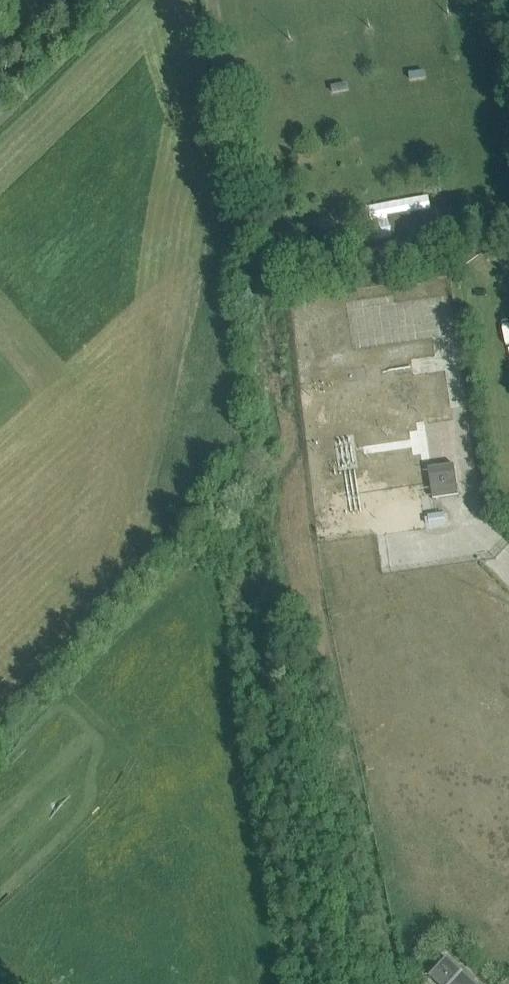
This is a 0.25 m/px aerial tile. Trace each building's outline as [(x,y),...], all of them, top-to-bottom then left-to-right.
[(388,216),(427,208),(424,194),(365,206),(372,240),(392,237),(388,216)] [(438,211),(391,218),(395,242),(441,235),(438,211)] [(494,228),(497,241),(508,237),(508,224),(494,228)] [(494,238),(492,228),(476,232),(479,241),(494,238)] [(459,494),(454,464),(428,468),(433,498),(459,494)] [(429,976),(437,983),(475,983),(447,958),(429,976)]
